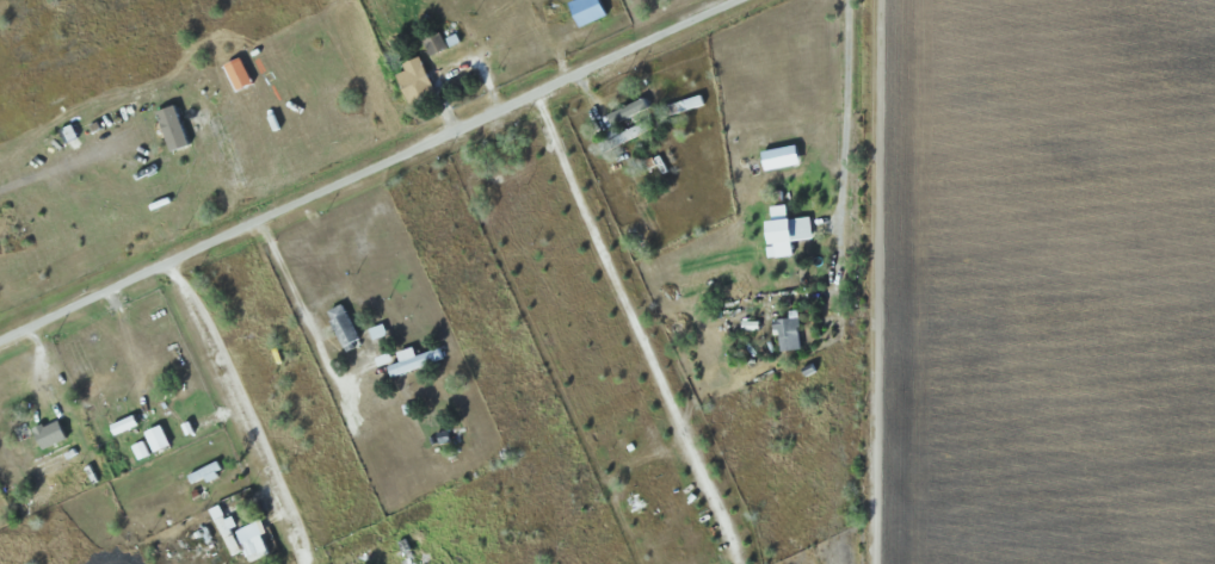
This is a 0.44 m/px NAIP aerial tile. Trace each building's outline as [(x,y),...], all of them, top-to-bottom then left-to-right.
[(425,40),(433,57),(450,50),(443,32),(425,40)] [(438,87),(428,67),(401,80),(411,100),(438,87)] [(707,104),(705,95),(669,107),(672,116),(707,104)] [(602,142),(607,152),(654,128),(649,118),(602,142)] [(803,165),(802,148),(764,151),(765,168),(803,165)] [(814,217),(792,219),(791,206),(773,208),(776,244),(816,241),(814,217)] [(330,312),(347,351),(364,344),(347,305),(330,312)] [(780,319),(780,350),(804,350),(804,319),(780,319)] [(36,430),(46,450),(71,438),(61,418),(36,430)] [(246,551),(226,517),(217,522),(236,556),(246,551)] [(408,540),(399,544),(409,563),(420,563),(408,540)]
